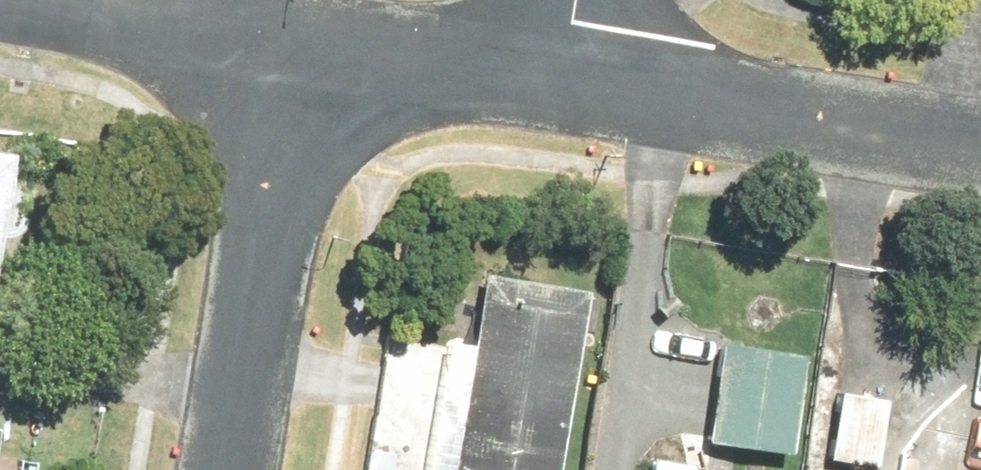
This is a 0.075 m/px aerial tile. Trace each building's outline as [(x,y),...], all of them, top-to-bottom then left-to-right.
[(580,292),(455,272),(423,469),(552,469),(580,292)] [(785,454),(798,354),(716,343),(703,444),(785,454)] [(882,398),(834,391),(825,460),(873,467),(882,398)] [(687,465),(646,458),(644,469),(686,469),(687,465)]
